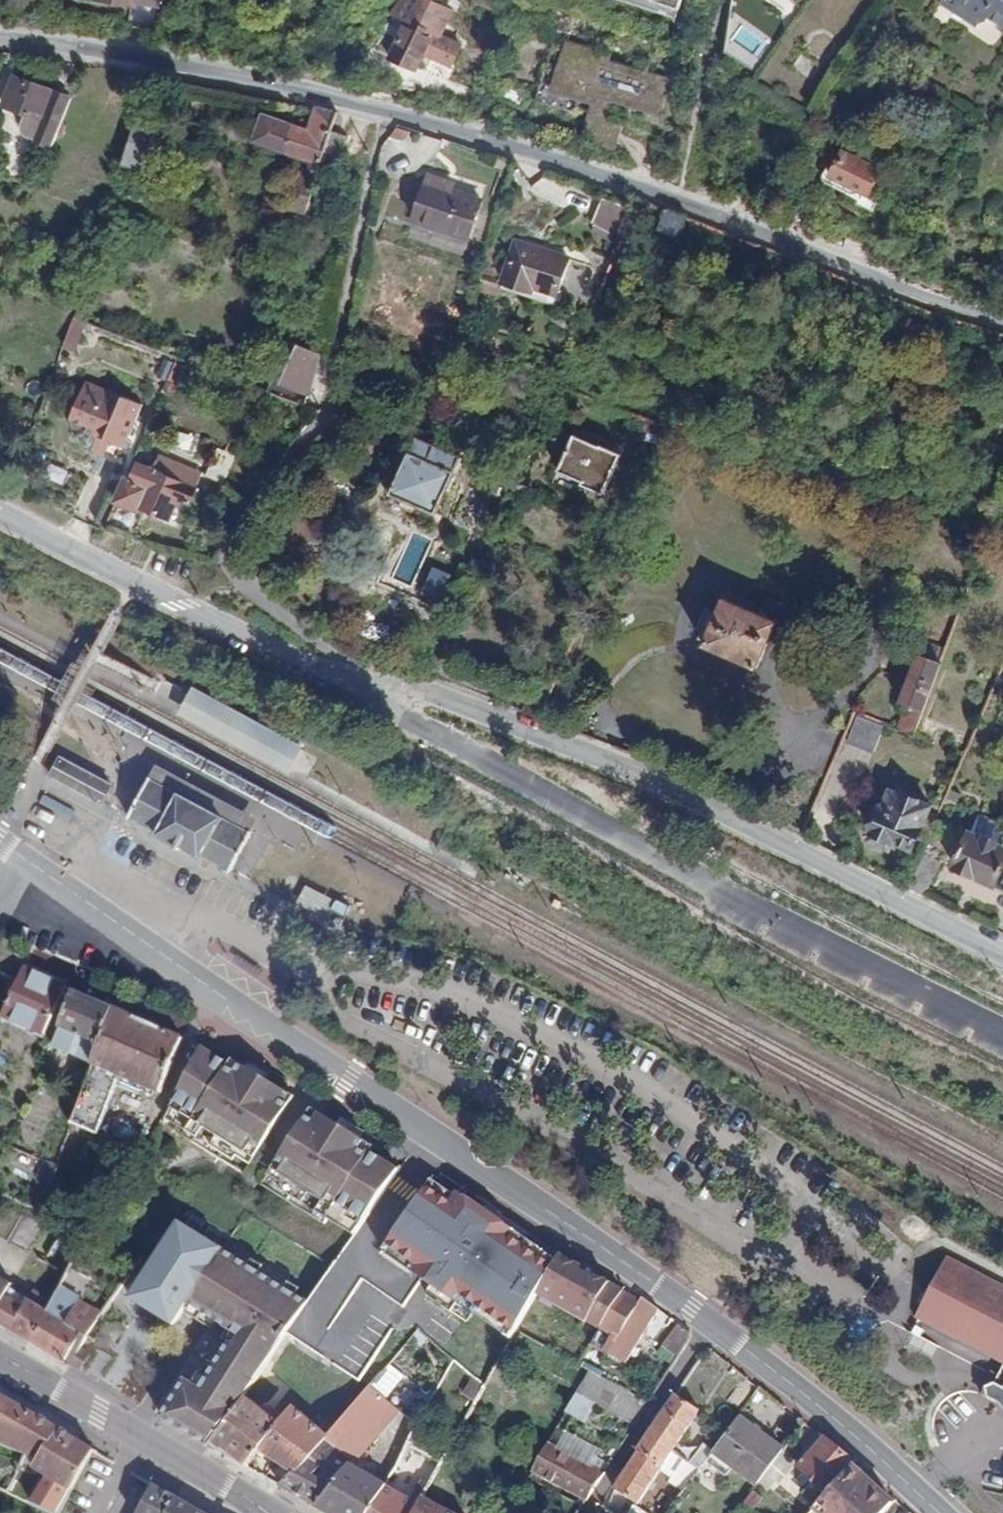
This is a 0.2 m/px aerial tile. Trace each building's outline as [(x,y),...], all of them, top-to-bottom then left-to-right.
[(137,5),(133,24),(156,28),(161,0),(111,0),(137,5)] [(977,18),(983,18),(990,14),(1002,22),(1002,0),(952,0),(977,18)] [(404,15),(408,5),(403,2),(398,12),(404,15)] [(450,65),(459,45),(408,22),(392,58),(417,69),(425,53),(450,65)] [(605,123),(612,97),(657,110),(666,79),(565,50),(554,88),(580,96),(593,100),(582,139),(613,148),(620,128),(605,123)] [(32,137),(52,145),(70,96),(12,74),(1,103),(40,118),(32,137)] [(306,210),(322,156),(330,131),(335,112),(315,108),(309,129),(282,122),(281,124),(261,117),(254,139),(309,158),(306,168),(303,167),(300,174),(297,173),(288,205),(306,210)] [(159,123),(136,116),(121,163),(145,170),(159,123)] [(345,135),(330,131),(322,156),(338,161),(345,135)] [(832,175),(862,189),(858,198),(857,201),(874,209),(881,194),(871,189),(880,169),(843,151),(835,169),(832,175)] [(822,176),(828,182),(832,175),(835,169),(827,165),(822,176)] [(413,219),(468,237),(481,197),(444,185),(445,179),(427,174),(413,219)] [(858,198),(862,189),(832,175),(828,182),(858,198)] [(600,202),(592,222),(611,229),(619,209),(600,202)] [(678,235),(685,215),(665,207),(658,228),(678,235)] [(501,282),(552,299),(567,257),(515,240),(501,282)] [(85,321),(73,317),(63,346),(76,350),(85,321)] [(293,350),(296,351),(298,344),(291,341),(288,348),(293,350)] [(298,344),(296,351),(286,383),(308,392),(319,352),(298,344)] [(286,383),(296,351),(293,350),(281,381),(286,383)] [(183,365),(173,361),(161,390),(173,394),(183,365)] [(80,437),(86,450),(104,457),(108,443),(124,448),(141,405),(108,392),(102,396),(99,388),(84,382),(69,421),(75,436),(80,437)] [(637,433),(659,441),(666,425),(643,416),(637,433)] [(558,469),(583,480),(581,483),(603,493),(620,454),(604,446),(606,442),(595,437),(593,442),(573,433),(558,469)] [(387,500),(432,520),(460,456),(416,436),(387,500)] [(108,443),(104,457),(118,462),(124,448),(108,443)] [(207,474),(222,481),(234,455),(219,448),(207,474)] [(151,469),(195,487),(202,472),(158,454),(151,469)] [(195,487),(151,469),(132,461),(116,500),(136,509),(138,505),(169,518),(177,498),(188,503),(195,487)] [(552,482),(577,492),(581,483),(583,480),(558,469),(552,482)] [(703,644),(756,667),(777,620),(723,597),(717,612),(709,609),(697,637),(704,640),(703,644)] [(899,727),(915,734),(941,662),(918,654),(901,700),(908,703),(899,727)] [(209,694),(191,684),(185,694),(177,710),(288,771),(297,755),(303,745),(284,735),(209,694)] [(865,717),(866,715),(859,712),(849,737),(877,748),(886,726),(865,717)] [(112,784),(60,757),(51,773),(103,801),(112,784)] [(195,801),(249,830),(256,817),(157,763),(150,777),(195,801)] [(195,801),(150,777),(129,815),(157,830),(156,832),(179,845),(200,856),(202,854),(229,868),(249,830),(195,801)] [(889,846),(892,839),(912,848),(931,807),(905,795),(903,799),(890,793),(884,805),(880,804),(869,830),(873,831),(870,838),(889,846)] [(981,814),(973,833),(971,832),(956,867),(995,885),(1002,867),(1002,824),(981,814)] [(332,896),(305,883),(297,899),(323,912),(332,896)] [(45,1034),(65,987),(23,969),(18,980),(3,1016),(45,1034)] [(92,1063),(114,1008),(75,991),(53,1045),(92,1063)] [(119,1074),(159,1091),(183,1037),(114,1008),(92,1063),(72,1122),(98,1133),(119,1074)] [(283,1090),(233,1058),(230,1063),(202,1045),(160,1127),(214,1162),(217,1157),(249,1177),(276,1136),(271,1133),(291,1102),(280,1094),(283,1090)] [(328,1219),(354,1235),(399,1170),(370,1152),(373,1147),(323,1115),(319,1120),(308,1113),(288,1144),(284,1142),(259,1182),(325,1224),(328,1219)] [(67,1272),(87,1232),(50,1215),(31,1250),(45,1257),(44,1260),(67,1272)] [(201,1284),(224,1248),(174,1217),(125,1296),(174,1326),(190,1302),(201,1284)] [(224,1248),(201,1284),(190,1302),(218,1319),(239,1333),(234,1341),(232,1341),(202,1388),(187,1379),(164,1416),(213,1447),(245,1396),(290,1327),(307,1299),(224,1248)] [(917,1301),(922,1304),(916,1315),(973,1345),(1002,1312),(1002,1285),(948,1255),(929,1292),(924,1289),(917,1301)] [(609,1283),(561,1256),(540,1291),(589,1320),(609,1283)] [(8,1286),(10,1282),(0,1277),(0,1303),(8,1286)] [(601,1327),(619,1290),(609,1283),(589,1320),(601,1327)] [(0,1303),(0,1324),(32,1342),(48,1310),(8,1286),(0,1303)] [(640,1302),(619,1290),(601,1327),(619,1337),(640,1302)] [(48,1310),(32,1342),(62,1359),(79,1331),(86,1335),(103,1309),(78,1299),(66,1323),(48,1310)] [(218,1319),(190,1302),(186,1308),(214,1325),(218,1319)] [(973,1345),(1002,1361),(1002,1312),(973,1345)] [(691,1339),(689,1330),(680,1323),(666,1344),(681,1354),(691,1339)] [(67,1363),(78,1347),(86,1335),(79,1331),(62,1359),(67,1363)] [(86,1354),(78,1347),(67,1363),(76,1367),(86,1354)] [(388,1364),(329,1435),(327,1437),(355,1460),(398,1408),(385,1397),(403,1376),(388,1364)] [(993,1386),(1002,1392),(1002,1367),(993,1386)] [(635,1423),(649,1401),(591,1370),(577,1392),(635,1423)] [(993,1386),(990,1384),(979,1408),(997,1401),(1002,1405),(1002,1392),(993,1386)] [(38,1460),(58,1427),(2,1394),(0,1397),(0,1443),(24,1454),(38,1460)] [(639,1451),(661,1466),(671,1451),(698,1409),(676,1395),(639,1451)] [(296,1474),(327,1437),(329,1435),(294,1404),(285,1415),(264,1401),(260,1407),(245,1396),(213,1447),(247,1466),(259,1450),(296,1474)] [(739,1416),(713,1452),(712,1453),(757,1485),(783,1449),(739,1416)] [(35,1466),(71,1488),(93,1447),(58,1427),(38,1460),(35,1466)] [(355,1460),(327,1437),(296,1474),(285,1487),(318,1506),(331,1489),(322,1483),(330,1472),(340,1479),(352,1466),(355,1460)] [(801,1468),(829,1492),(844,1474),(853,1463),(855,1461),(826,1438),(801,1468)] [(532,1471),(587,1500),(604,1472),(547,1442),(532,1471)] [(704,1445),(691,1464),(700,1469),(712,1453),(713,1452),(704,1445)] [(661,1466),(639,1451),(615,1488),(638,1502),(661,1466)] [(895,1501),(853,1463),(844,1474),(850,1478),(837,1494),(865,1512),(884,1512),(895,1501)] [(331,1512),(369,1512),(386,1484),(352,1466),(340,1479),(330,1472),(322,1483),(331,1489),(318,1506),(331,1512)] [(154,1484),(138,1512),(167,1512),(176,1497),(154,1484)] [(419,1502),(386,1484),(369,1512),(413,1512),(419,1502)] [(424,1495),(419,1502),(413,1512),(456,1512),(424,1495)] [(176,1497),(167,1512),(205,1512),(176,1497)]
